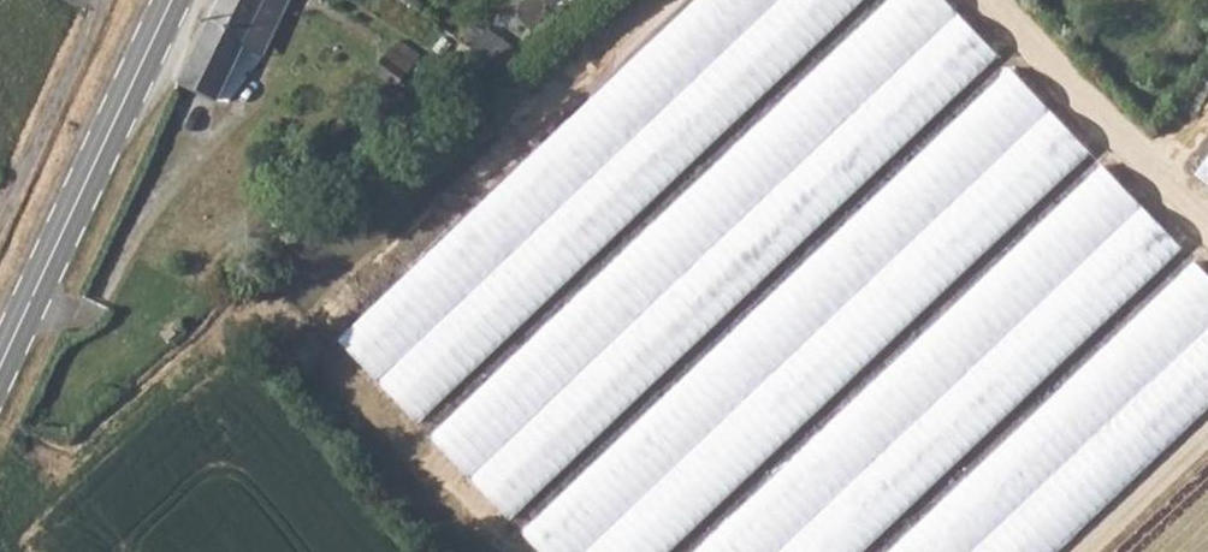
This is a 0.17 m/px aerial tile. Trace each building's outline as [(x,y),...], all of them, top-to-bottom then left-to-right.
[(181,79),(219,98),(267,0),(218,0),(181,79)] [(423,423),(861,0),(694,0),(342,340),(423,423)] [(490,27),(475,48),(502,68),(517,47),(490,27)] [(1184,245),(1104,162),(697,551),(864,551),(1184,245)] [(1197,416),(1159,377),(1207,329),(1207,271),(1195,258),(890,551),(1055,551),(1197,416)]
